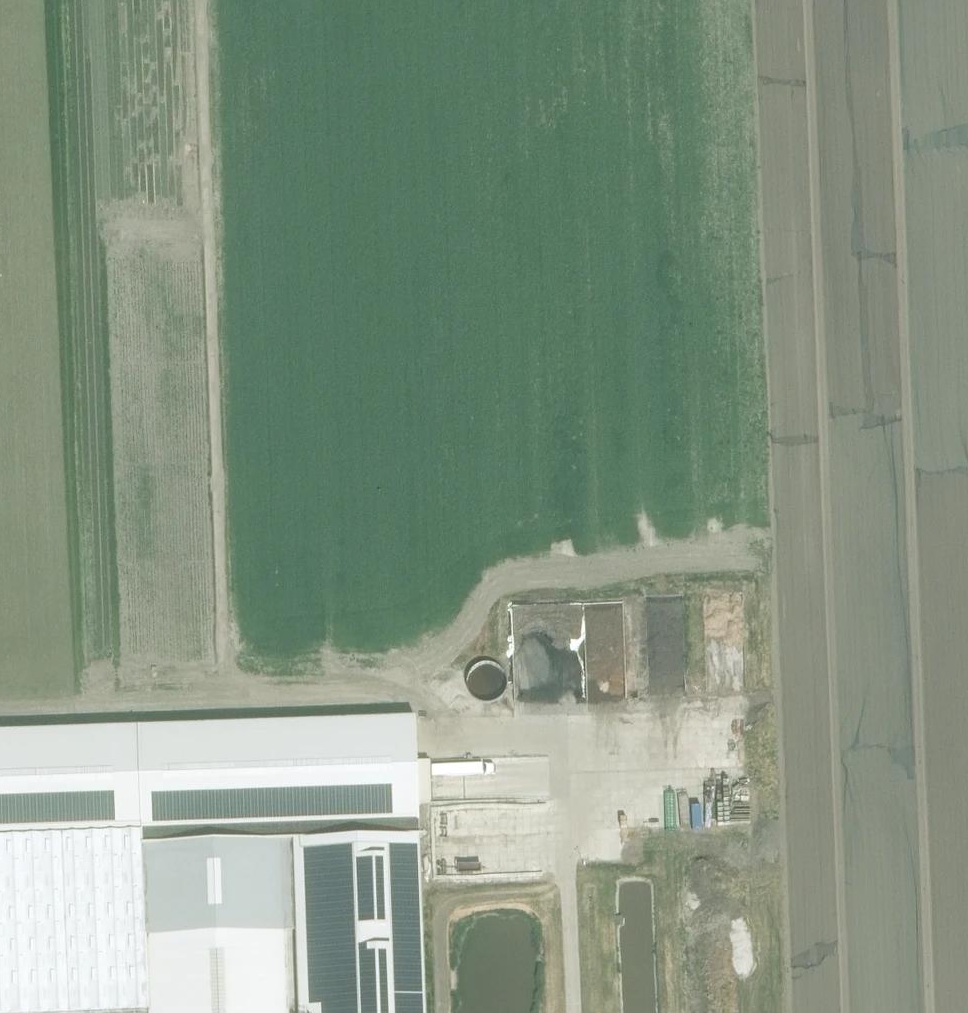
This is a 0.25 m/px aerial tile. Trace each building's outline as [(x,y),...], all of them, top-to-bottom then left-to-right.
[(141,847),(419,837),(418,803),(432,802),(430,762),(417,762),(415,718),(0,732),(0,833),(141,828),(141,847)] [(144,936),(141,847),(141,828),(0,833),(0,1012),(148,1012),(144,936)] [(141,847),(148,1012),(425,1012),(419,837),(141,847)]
